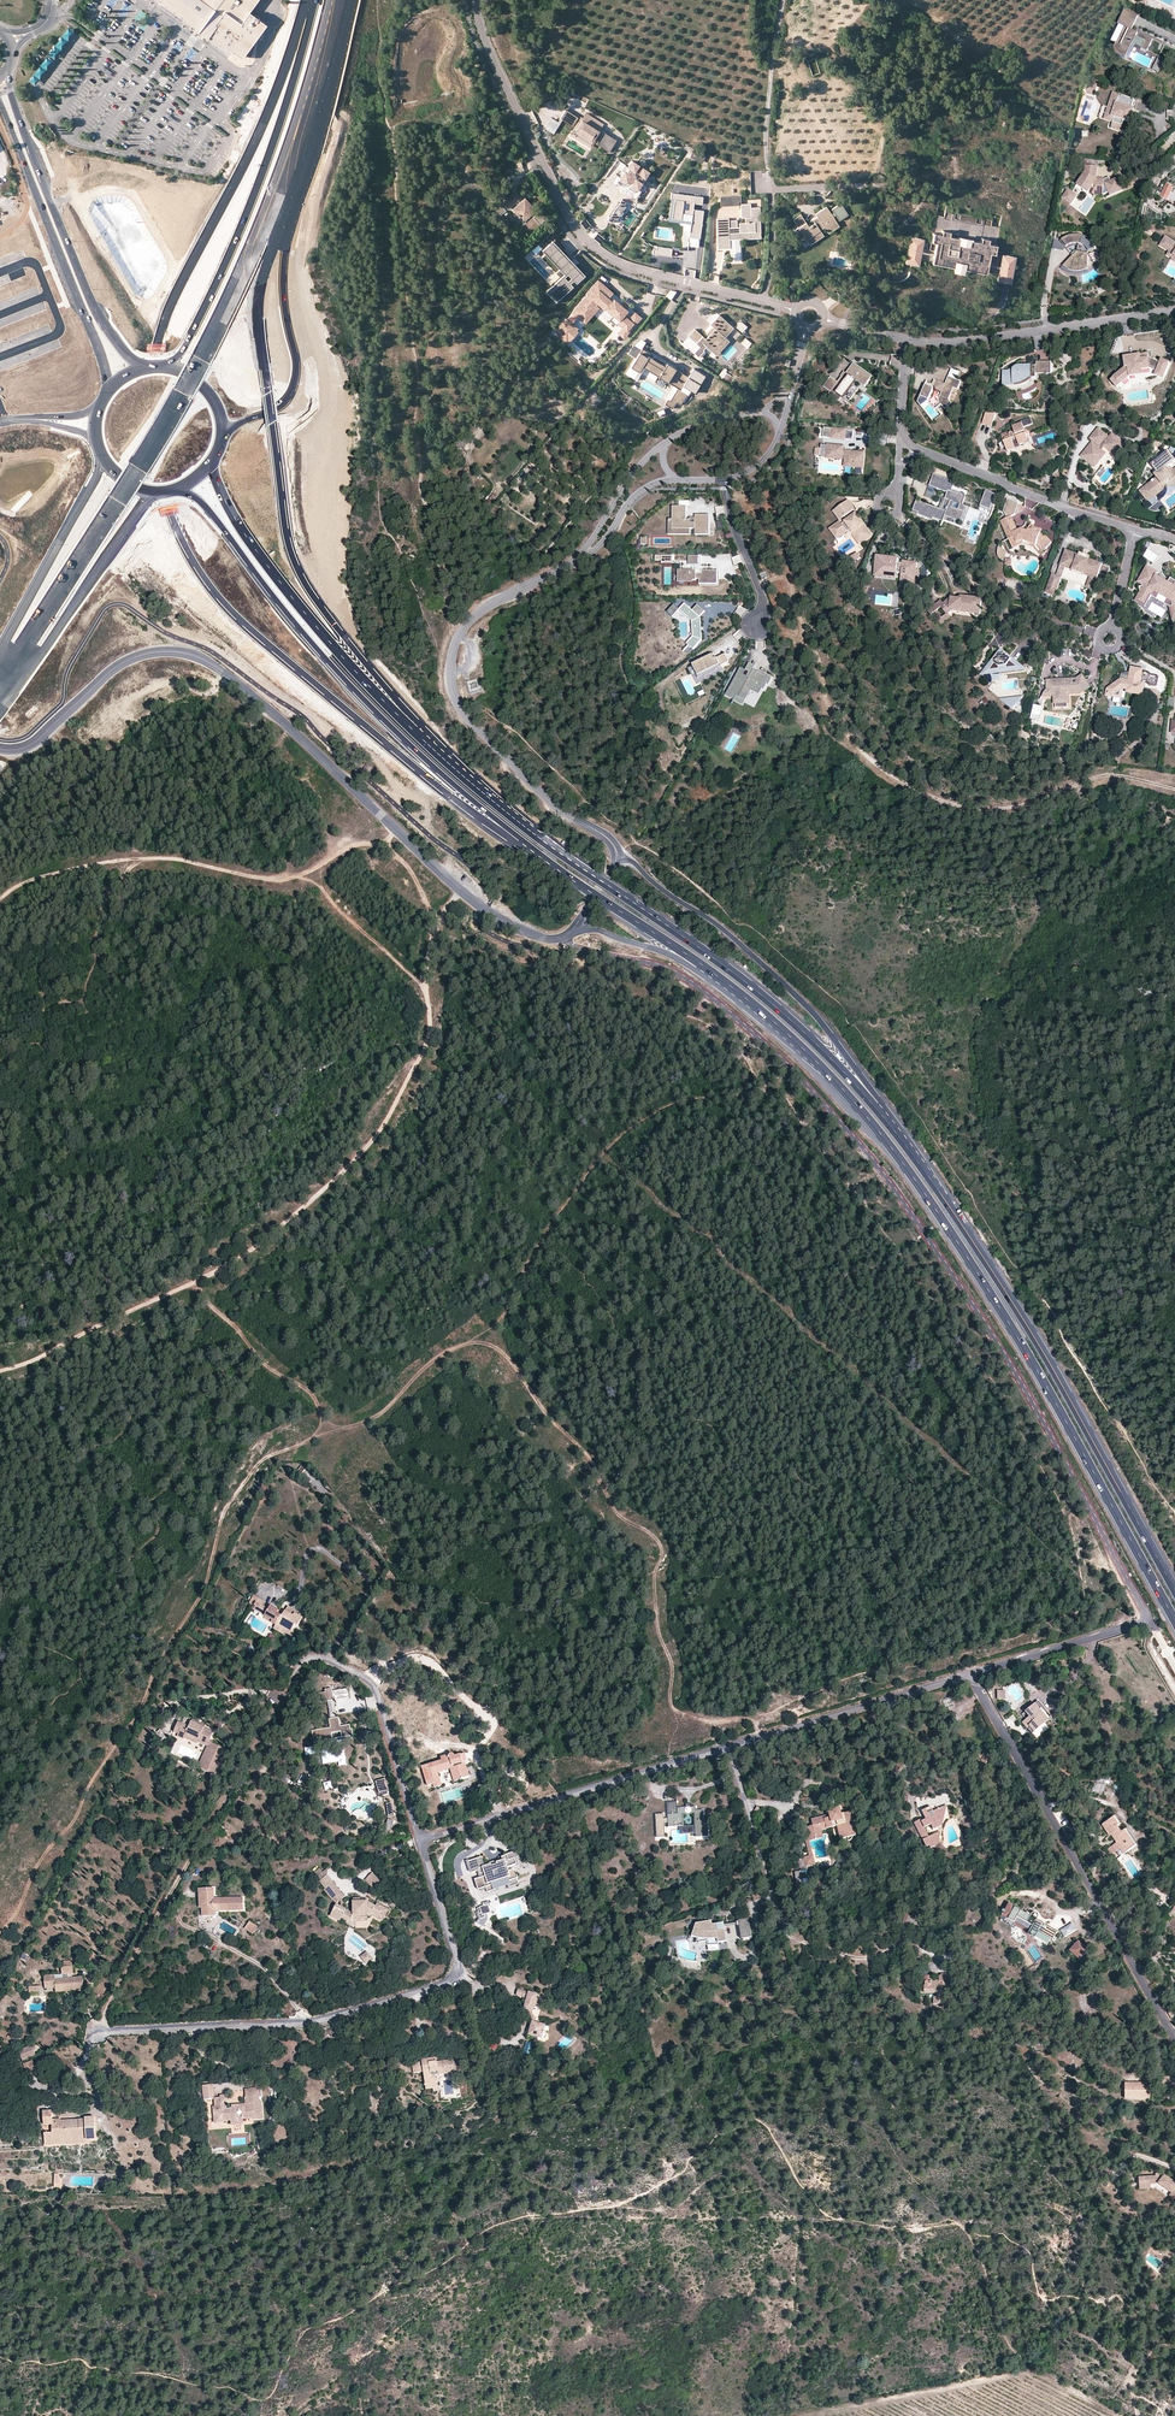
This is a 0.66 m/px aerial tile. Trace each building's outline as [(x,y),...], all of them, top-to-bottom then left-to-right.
[(194,29),(195,27),(210,38),(209,40),(230,55),(232,52),(244,56),(250,58),(255,40),(261,22),(249,13),(258,0),(155,0),(194,29)] [(1128,28),(1120,45),(1117,44),(1113,52),(1126,59),(1130,51),(1134,44),(1136,46),(1148,51),(1153,39),(1139,33),(1132,30),(1139,16),(1125,9),(1118,24),(1125,27),(1128,28)] [(261,22),(255,40),(266,26),(261,22)] [(194,29),(209,40),(210,38),(195,27),(194,29)] [(1125,27),(1117,44),(1120,45),(1128,28),(1125,27)] [(72,36),(65,30),(32,77),(39,81),(72,36)] [(1167,60),(1160,56),(1153,69),(1158,72),(1161,70),(1165,63),(1167,60)] [(1098,85),(1087,81),(1083,92),(1094,95),(1098,85)] [(1132,117),(1134,112),(1131,111),(1132,108),(1135,99),(1113,93),(1106,115),(1116,118),(1114,123),(1113,127),(1122,129),(1125,121),(1131,122),(1132,117)] [(240,106),(231,122),(243,129),(253,113),(240,106)] [(609,152),(616,140),(603,132),(600,137),(597,135),(599,131),(582,120),(580,124),(576,121),(578,118),(566,109),(560,118),(562,119),(573,126),(574,125),(577,127),(573,134),(590,145),(595,138),(598,140),(596,144),(609,152)] [(585,115),(582,120),(599,131),(602,126),(585,115)] [(1114,123),(1116,118),(1106,115),(1105,120),(1114,123)] [(553,133),(560,123),(558,122),(552,119),(546,128),(553,133)] [(1174,128),(1158,146),(1165,152),(1174,141),(1174,128)] [(690,157),(702,162),(704,157),(692,152),(690,157)] [(644,178),(648,172),(642,168),(641,169),(637,166),(638,165),(632,160),(627,166),(625,165),(622,170),(624,172),(620,177),(617,175),(611,182),(616,185),(620,186),(621,186),(624,187),(626,189),(629,191),(631,195),(631,196),(635,199),(640,191),(637,189),(641,183),(643,185),(647,179),(644,178)] [(1085,166),(1085,173),(1078,183),(1084,187),(1083,188),(1089,192),(1090,191),(1094,194),(1103,194),(1109,192),(1110,195),(1122,190),(1119,183),(1117,178),(1111,181),(1109,177),(1105,178),(1101,180),(1096,180),(1096,178),(1097,167),(1085,166)] [(1168,201),(1174,187),(1166,183),(1159,197),(1168,201)] [(514,189),(501,202),(503,204),(506,207),(508,209),(515,203),(516,204),(511,209),(523,221),(527,217),(529,219),(519,228),(526,235),(535,226),(533,225),(537,221),(539,223),(545,216),(539,209),(531,217),(529,215),(535,209),(524,197),(519,201),(518,200),(521,197),(514,189)] [(1067,201),(1073,193),(1069,190),(1063,198),(1067,201)] [(702,203),(703,197),(671,192),(670,199),(671,199),(674,200),(671,218),(681,220),(682,212),(685,213),(685,214),(692,215),(691,221),(691,224),(689,237),(700,239),(704,211),(693,209),(694,204),(694,202),(702,203)] [(1077,196),(1073,193),(1067,201),(1071,204),(1077,196)] [(721,206),(741,205),(741,204),(741,196),(720,197),(721,206)] [(613,221),(614,218),(617,219),(619,215),(622,215),(623,212),(622,210),(626,206),(624,204),(626,202),(623,199),(620,201),(621,202),(615,209),(611,216),(610,215),(608,218),(613,221)] [(671,218),(674,200),(671,199),(668,221),(691,224),(691,221),(681,220),(671,218)] [(741,204),(741,205),(742,218),(746,217),(746,222),(739,223),(739,227),(737,227),(737,220),(731,220),(731,227),(729,227),(728,218),(716,218),(717,248),(729,248),(729,239),(761,238),(760,207),(751,208),(751,203),(741,204)] [(503,204),(502,206),(500,204),(495,208),(502,215),(506,210),(504,208),(506,207),(503,204)] [(833,215),(827,207),(816,215),(818,218),(820,220),(816,223),(815,223),(809,227),(802,215),(794,220),(799,228),(795,231),(801,241),(806,238),(807,239),(820,230),(825,227),(829,233),(840,226),(834,218),(837,216),(840,221),(848,215),(840,204),(832,209),(835,214),(833,215)] [(502,215),(495,208),(493,210),(499,217),(502,215)] [(955,263),(956,259),(966,261),(965,265),(987,269),(986,273),(998,275),(997,281),(1011,283),(1016,257),(1003,254),(1002,255),(995,254),(1000,228),(992,226),(993,221),(946,212),(945,217),(937,216),(932,242),(924,240),(924,239),(911,237),(905,263),(919,266),(920,260),(932,263),(933,259),(955,263)] [(584,231),(590,227),(585,218),(579,222),(584,231)] [(820,230),(807,239),(808,241),(809,244),(823,235),(820,230)] [(1064,238),(1060,241),(1066,248),(1068,246),(1071,244),(1076,244),(1079,244),(1078,251),(1063,265),(1065,267),(1067,269),(1071,270),(1075,271),(1079,271),(1084,270),(1088,269),(1091,266),(1094,263),(1098,264),(1100,259),(1099,255),(1098,250),(1096,246),(1092,242),(1085,237),(1079,235),(1074,235),(1069,236),(1064,238)] [(1174,246),(1174,245),(1174,243),(1166,237),(1162,243),(1169,248),(1167,250),(1170,252),(1168,256),(1173,259),(1174,257),(1174,246)] [(740,239),(729,239),(729,248),(730,262),(741,262),(740,239)] [(570,260),(571,260),(572,259),(555,240),(553,241),(552,241),(544,248),(568,274),(571,278),(567,282),(564,278),(562,279),(561,278),(560,279),(561,280),(547,293),(556,303),(573,287),(570,284),(574,280),(576,284),(583,277),(569,261),(570,260)] [(1064,249),(1066,248),(1060,241),(1054,240),(1052,248),(1062,250),(1064,249)] [(538,244),(531,249),(535,253),(541,248),(538,244)] [(669,256),(671,248),(656,246),(656,249),(653,249),(652,254),(669,256)] [(544,248),(542,250),(564,275),(561,278),(562,279),(568,274),(544,248)] [(986,273),(987,269),(965,265),(966,261),(956,259),(955,263),(933,259),(932,263),(986,273)] [(569,261),(583,277),(585,276),(571,260),(570,260),(569,261)] [(612,293),(597,280),(586,294),(587,295),(572,312),(584,322),(597,306),(596,305),(597,303),(604,309),(605,308),(613,315),(619,320),(617,322),(623,328),(626,331),(633,323),(629,319),(623,315),(627,311),(625,309),(627,307),(622,302),(620,305),(613,299),(611,301),(608,298),(612,293)] [(670,289),(666,297),(675,302),(680,294),(670,289)] [(599,308),(597,306),(584,322),(585,323),(599,308)] [(635,312),(629,319),(633,323),(635,325),(641,318),(635,312)] [(733,327),(719,314),(710,324),(713,326),(715,329),(708,336),(706,339),(695,329),(688,336),(699,346),(703,342),(706,346),(712,351),(725,336),(733,327)] [(615,325),(617,322),(619,320),(613,315),(608,320),(615,325)] [(566,342),(578,329),(566,318),(555,332),(566,342)] [(747,326),(741,322),(736,327),(742,332),(747,326)] [(631,326),(626,331),(623,328),(618,333),(623,338),(628,332),(633,327),(631,326)] [(708,336),(715,329),(713,326),(706,333),(708,336)] [(694,352),(699,346),(688,336),(682,343),(693,353),(694,352)] [(725,336),(712,351),(716,355),(730,340),(725,336)] [(746,337),(740,344),(746,349),(752,343),(746,337)] [(706,346),(703,342),(699,346),(694,352),(698,356),(704,350),(703,350),(706,346)] [(636,358),(641,350),(634,345),(628,353),(636,358)] [(683,386),(688,377),(687,376),(666,363),(664,365),(660,363),(661,360),(654,356),(652,358),(648,356),(649,353),(642,348),(641,350),(636,358),(631,366),(638,371),(641,367),(643,368),(677,389),(670,402),(666,399),(663,404),(672,410),(676,403),(680,406),(686,395),(679,391),(683,386)] [(1164,379),(1170,363),(1162,360),(1161,363),(1149,358),(1149,353),(1142,354),(1134,356),(1134,360),(1125,362),(1126,368),(1111,380),(1117,388),(1120,385),(1122,386),(1123,387),(1124,387),(1127,387),(1124,382),(1131,377),(1140,375),(1141,383),(1143,382),(1144,381),(1144,378),(1156,376),(1164,379)] [(1031,378),(1036,378),(1036,374),(1051,374),(1052,362),(1042,362),(1037,362),(1036,365),(1025,365),(1025,368),(1023,368),(1022,367),(1020,367),(1019,367),(1017,367),(1015,370),(1009,371),(1008,372),(1004,372),(1004,385),(1014,385),(1014,383),(1017,383),(1023,382),(1027,380),(1031,378)] [(865,387),(873,376),(854,363),(847,373),(850,375),(847,379),(843,377),(839,382),(832,376),(824,387),(831,392),(830,394),(835,398),(838,394),(842,397),(844,399),(854,385),(857,381),(865,387)] [(638,371),(631,366),(626,373),(636,379),(643,368),(641,367),(638,371)] [(693,368),(687,376),(688,377),(683,386),(690,390),(694,392),(705,375),(693,368)] [(722,379),(723,377),(726,373),(727,372),(723,368),(717,375),(722,379)] [(1141,383),(1140,375),(1131,377),(1124,382),(1127,387),(1129,386),(1131,385),(1141,383)] [(946,384),(938,381),(937,384),(934,383),(933,385),(927,383),(919,403),(922,407),(929,402),(934,389),(942,392),(939,401),(940,403),(942,405),(945,410),(953,404),(949,400),(954,388),(958,390),(962,381),(949,376),(946,384)] [(1017,383),(1014,383),(1014,385),(1014,388),(1017,387),(1019,387),(1021,387),(1025,385),(1028,384),(1031,382),(1033,381),(1034,380),(1036,378),(1031,378),(1027,380),(1023,382),(1017,383)] [(859,389),(854,385),(844,399),(849,402),(859,389)] [(690,390),(683,386),(679,391),(686,395),(687,395),(690,390)] [(656,411),(658,417),(665,414),(663,409),(656,411)] [(996,414),(986,413),(982,423),(992,426),(996,414)] [(1008,451),(1016,448),(1015,446),(1012,438),(1017,436),(1020,445),(1025,443),(1024,441),(1029,439),(1027,433),(1028,433),(1027,430),(1026,431),(1023,423),(1013,427),(1016,435),(1014,435),(1014,434),(1014,433),(1013,432),(1012,432),(1011,432),(1010,433),(1010,432),(1002,435),(1004,440),(1006,439),(1006,441),(1003,442),(1002,443),(1003,448),(1006,447),(1008,451)] [(832,438),(833,428),(825,428),(824,437),(832,438)] [(845,429),(833,428),(832,438),(845,439),(845,429)] [(854,430),(845,429),(845,439),(853,440),(854,430)] [(1085,452),(1081,457),(1092,465),(1095,461),(1098,464),(1106,454),(1102,451),(1104,447),(1115,455),(1124,444),(1113,434),(1108,440),(1106,438),(1108,437),(1098,429),(1091,438),(1098,444),(1096,446),(1095,446),(1092,450),(1089,447),(1085,452)] [(865,453),(859,452),(843,450),(844,446),(821,444),(821,448),(816,447),(816,455),(820,455),(820,456),(843,459),(843,458),(845,458),(845,466),(858,467),(863,468),(865,453)] [(1171,473),(1167,468),(1174,462),(1174,461),(1168,452),(1151,465),(1157,473),(1155,474),(1158,477),(1141,491),(1146,497),(1153,492),(1154,493),(1166,484),(1169,488),(1174,483),(1174,470),(1171,473)] [(934,518),(943,522),(944,521),(945,516),(961,522),(964,513),(951,508),(953,502),(960,504),(963,496),(952,492),(953,489),(956,483),(934,474),(930,486),(948,492),(946,499),(945,500),(947,501),(945,504),(944,503),(941,510),(939,509),(917,500),(913,510),(919,512),(918,514),(933,520),(934,518)] [(1146,497),(1149,502),(1167,488),(1169,491),(1174,487),(1174,483),(1169,488),(1166,484),(1154,493),(1153,492),(1146,497)] [(952,492),(963,496),(960,504),(962,505),(966,494),(953,489),(952,492)] [(997,495),(986,491),(979,512),(989,515),(997,495)] [(1015,515),(1019,503),(1008,499),(1004,510),(1007,518),(1012,516),(1015,515)] [(852,533),(860,544),(872,535),(862,522),(859,525),(858,524),(859,523),(859,521),(858,519),(856,518),(854,519),(853,517),(857,513),(853,507),(848,500),(834,511),(840,520),(844,517),(847,521),(842,524),(841,522),(831,529),(836,536),(841,532),(845,533),(851,529),(853,531),(852,533)] [(687,506),(673,506),(672,519),(672,528),(690,528),(695,529),(695,535),(709,535),(710,515),(703,515),(695,515),(695,518),(695,523),(691,522),(691,519),(686,519),(687,506)] [(716,514),(724,514),(723,506),(716,507),(716,514)] [(961,522),(945,516),(944,521),(964,529),(971,509),(966,507),(964,513),(961,522)] [(1007,518),(1001,521),(1009,540),(1015,537),(1017,542),(1023,540),(1029,542),(1038,545),(1041,549),(1043,551),(1052,542),(1045,535),(1041,533),(1042,531),(1032,528),(1032,530),(1029,529),(1028,531),(1022,529),(1018,531),(1017,531),(1012,521),(1013,520),(1012,516),(1007,518)] [(690,528),(672,528),(672,519),(669,519),(669,534),(690,534),(690,528)] [(1023,540),(1017,542),(1015,537),(1009,540),(1013,548),(1023,543),(1023,540)] [(1029,542),(1028,545),(1036,548),(1039,551),(1041,549),(1038,545),(1029,542)] [(1007,552),(999,546),(998,549),(998,551),(998,554),(999,557),(1001,559),(1004,561),(1007,552)] [(1066,551),(1066,552),(1102,566),(1102,565),(1088,559),(1082,557),(1066,551)] [(1099,572),(1102,566),(1066,552),(1061,566),(1066,567),(1091,577),(1096,579),(1099,572)] [(859,559),(855,554),(847,560),(851,565),(859,559)] [(700,565),(700,556),(693,556),(692,565),(700,565)] [(894,558),(877,556),(875,571),(898,573),(903,574),(901,588),(915,589),(916,577),(917,570),(918,563),(904,562),(903,565),(903,567),(898,566),(898,564),(899,559),(894,558)] [(1111,568),(1102,565),(1102,566),(1099,572),(1107,576),(1111,568)] [(1066,567),(1061,566),(1057,576),(1062,578),(1066,567)] [(1149,571),(1150,568),(1147,566),(1138,582),(1145,586),(1143,581),(1142,581),(1142,579),(1142,576),(1144,573),(1145,572),(1148,570),(1149,571)] [(1150,568),(1149,571),(1148,570),(1145,572),(1144,573),(1142,576),(1142,579),(1142,581),(1143,581),(1145,586),(1140,587),(1141,592),(1139,594),(1149,600),(1151,596),(1159,594),(1172,602),(1173,606),(1170,607),(1173,620),(1174,619),(1174,621),(1174,586),(1169,583),(1157,576),(1159,573),(1150,568)] [(693,580),(681,580),(681,570),(678,570),(678,582),(693,582),(693,580)] [(718,584),(718,571),(711,571),(702,571),(702,574),(696,574),(696,570),(681,570),(681,580),(693,580),(696,580),(696,579),(700,579),(700,584),(718,584)] [(898,573),(875,571),(875,577),(897,579),(898,573)] [(1062,578),(1057,576),(1053,575),(1046,593),(1055,596),(1062,578)] [(1091,577),(1087,588),(1092,590),(1096,579),(1091,577)] [(871,586),(865,582),(860,591),(866,595),(871,586)] [(1145,606),(1149,600),(1139,594),(1135,601),(1145,606)] [(1159,594),(1151,596),(1170,607),(1173,606),(1172,602),(1159,594)] [(982,606),(983,599),(963,596),(961,597),(960,598),(960,599),(952,598),(944,604),(942,601),(929,611),(932,615),(933,614),(938,611),(942,608),(947,615),(949,614),(952,611),(953,608),(954,607),(959,608),(960,610),(975,612),(982,606)] [(702,640),(702,631),(700,631),(700,627),(701,627),(701,620),(701,617),(700,616),(693,611),(685,603),(680,610),(693,621),(693,637),(687,644),(694,650),(702,640)] [(673,617),(680,610),(675,605),(668,613),(673,617)] [(698,605),(693,611),(700,616),(704,611),(698,605)] [(735,613),(744,617),(747,610),(738,606),(735,613)] [(981,615),(982,606),(975,612),(960,610),(959,608),(954,607),(953,608),(952,611),(981,615)] [(938,611),(933,614),(942,625),(951,618),(949,614),(947,615),(943,618),(938,611)] [(1000,656),(998,654),(986,670),(989,673),(1019,670),(1021,666),(1011,658),(1005,653),(1003,655),(1000,656)] [(721,665),(729,662),(726,657),(725,654),(713,659),(711,655),(694,663),(695,665),(700,674),(717,666),(717,667),(721,665)] [(754,669),(757,663),(755,662),(753,665),(750,663),(747,669),(744,674),(750,676),(754,669)] [(717,666),(700,674),(695,665),(693,666),(698,678),(704,675),(705,677),(717,671),(716,670),(722,667),(721,665),(717,667),(717,666)] [(750,676),(744,674),(747,669),(742,667),(726,695),(735,700),(737,696),(746,701),(752,690),(760,694),(762,688),(764,689),(767,684),(769,685),(772,678),(763,673),(759,671),(758,671),(754,669),(750,676)] [(1137,670),(1131,669),(1131,673),(1130,677),(1122,675),(1121,679),(1107,689),(1113,697),(1124,689),(1125,686),(1128,686),(1127,690),(1131,691),(1131,692),(1137,693),(1137,692),(1143,693),(1145,683),(1142,683),(1144,671),(1137,670)] [(1147,675),(1146,683),(1154,683),(1155,676),(1147,675)] [(1045,690),(1045,691),(1054,691),(1054,696),(1054,703),(1055,703),(1068,702),(1069,702),(1069,694),(1081,693),(1090,688),(1083,676),(1077,679),(1077,683),(1073,683),(1073,679),(1060,680),(1047,680),(1047,690),(1045,690)] [(1124,689),(1113,697),(1122,699),(1124,689)] [(743,706),(746,701),(737,696),(735,700),(734,701),(743,706)] [(1017,703),(1012,699),(1007,704),(1013,709),(1017,703)] [(300,1475),(305,1470),(302,1466),(297,1472),(300,1475)] [(278,1624),(281,1617),(277,1615),(279,1611),(267,1604),(267,1603),(254,1596),(249,1604),(254,1607),(257,1603),(270,1610),(266,1618),(272,1621),(278,1624)] [(254,1611),(266,1618),(270,1610),(257,1603),(254,1607),(256,1608),(254,1611)] [(295,1614),(299,1616),(300,1614),(288,1607),(285,1612),(294,1617),(295,1614)] [(296,1626),(298,1628),(303,1618),(299,1616),(295,1614),(294,1617),(285,1612),(282,1618),(281,1617),(278,1624),(276,1627),(291,1635),(296,1626)] [(333,1693),(333,1695),(334,1699),(335,1699),(336,1701),(350,1699),(349,1690),(333,1693)] [(997,1691),(997,1700),(1006,1700),(1006,1691),(997,1691)] [(327,1700),(334,1699),(333,1695),(327,1696),(326,1694),(319,1695),(321,1703),(328,1702),(327,1700)] [(328,1702),(331,1720),(337,1719),(334,1701),(336,1701),(335,1699),(334,1699),(327,1700),(328,1702)] [(952,1699),(941,1701),(943,1710),(954,1707),(952,1699)] [(1051,1717),(1037,1700),(1025,1711),(1029,1716),(1025,1719),(1029,1724),(1028,1725),(1030,1727),(1028,1729),(1031,1733),(1045,1722),(1051,1717)] [(341,1738),(342,1738),(353,1736),(352,1729),(350,1730),(350,1725),(340,1727),(338,1719),(337,1719),(331,1720),(329,1720),(330,1728),(312,1731),(313,1742),(333,1739),(332,1732),(340,1731),(341,1738)] [(198,1742),(207,1746),(209,1743),(214,1731),(192,1721),(189,1726),(180,1721),(177,1727),(174,1732),(179,1734),(177,1737),(184,1740),(185,1738),(197,1744),(198,1742)] [(209,1743),(207,1746),(198,1766),(202,1768),(201,1769),(214,1776),(226,1751),(209,1743)] [(464,1763),(467,1762),(465,1754),(455,1757),(454,1756),(453,1754),(451,1754),(449,1756),(449,1757),(449,1758),(448,1759),(447,1756),(440,1757),(442,1761),(422,1768),(428,1787),(433,1785),(434,1789),(442,1786),(439,1775),(450,1771),(454,1783),(468,1778),(464,1763)] [(187,1777),(190,1770),(179,1765),(176,1771),(187,1777)] [(385,1778),(375,1781),(378,1792),(388,1790),(385,1778)] [(1094,1793),(1105,1794),(1105,1785),(1094,1784),(1094,1793)] [(709,1835),(709,1826),(704,1826),(704,1810),(695,1810),(695,1807),(678,1806),(677,1802),(667,1803),(667,1818),(664,1818),(664,1814),(657,1815),(657,1836),(665,1837),(665,1823),(668,1823),(668,1826),(682,1826),(683,1815),(694,1815),(695,1835),(709,1835)] [(943,1824),(948,1804),(933,1811),(930,1806),(922,1811),(926,1819),(921,1821),(920,1819),(913,1823),(926,1846),(929,1845),(931,1848),(938,1845),(941,1830),(929,1836),(926,1828),(931,1825),(934,1829),(943,1824)] [(802,1829),(805,1842),(809,1841),(824,1837),(823,1831),(838,1826),(842,1839),(857,1834),(850,1812),(843,1814),(841,1807),(829,1811),(830,1813),(812,1819),(813,1825),(802,1829)] [(1120,1824),(1115,1817),(1102,1826),(1109,1838),(1110,1837),(1115,1844),(1107,1850),(1111,1856),(1120,1850),(1123,1855),(1138,1846),(1127,1830),(1122,1833),(1117,1826),(1120,1824)] [(481,1856),(467,1860),(471,1871),(480,1869),(481,1872),(483,1871),(485,1875),(474,1878),(477,1888),(485,1886),(486,1891),(508,1884),(509,1887),(518,1884),(516,1878),(517,1878),(515,1869),(513,1870),(508,1871),(507,1867),(516,1864),(515,1858),(518,1857),(516,1851),(506,1854),(507,1855),(502,1856),(503,1860),(496,1861),(497,1863),(491,1865),(491,1863),(484,1865),(481,1856)] [(816,1864),(813,1853),(809,1855),(804,1856),(807,1866),(816,1864)] [(327,1876),(328,1869),(317,1877),(320,1881),(327,1876)] [(795,1882),(808,1881),(807,1871),(795,1872),(795,1882)] [(380,1881),(372,1874),(365,1881),(373,1889),(380,1881)] [(343,1898),(330,1879),(327,1876),(320,1881),(319,1882),(324,1889),(325,1888),(333,1899),(336,1904),(343,1898)] [(840,1882),(835,1879),(832,1885),(837,1887),(840,1882)] [(333,1899),(325,1888),(324,1889),(323,1890),(331,1901),(333,1899)] [(243,1911),(243,1898),(214,1898),(214,1889),(198,1889),(198,1907),(202,1907),(202,1916),(215,1916),(215,1911),(243,1911)] [(375,1907),(367,1902),(360,1902),(360,1900),(353,1900),(353,1912),(350,1912),(336,1905),(330,1917),(340,1922),(341,1920),(345,1922),(351,1925),(354,1920),(361,1919),(361,1916),(367,1916),(370,1917),(371,1915),(377,1918),(380,1913),(385,1916),(388,1911),(377,1904),(375,1907)] [(489,1901),(483,1902),(483,1905),(477,1908),(478,1911),(475,1911),(478,1919),(476,1922),(483,1926),(487,1921),(488,1918),(487,1915),(487,1913),(490,1912),(489,1905),(490,1905),(489,1901)] [(1030,1915),(1009,1903),(1002,1915),(1015,1922),(1015,1921),(1018,1917),(1033,1925),(1030,1929),(1028,1934),(1034,1938),(1035,1936),(1038,1931),(1041,1933),(1046,1924),(1037,1919),(1038,1916),(1038,1914),(1037,1913),(1036,1911),(1035,1911),(1033,1911),(1032,1913),(1030,1915)] [(385,1916),(380,1913),(377,1918),(382,1922),(385,1916)] [(915,1925),(918,1920),(905,1914),(901,1923),(908,1926),(910,1923),(915,1925)] [(367,1916),(361,1916),(361,1919),(354,1920),(351,1925),(345,1922),(344,1924),(358,1931),(361,1924),(372,1924),(367,1916)] [(1015,1921),(1030,1929),(1033,1925),(1018,1917),(1015,1921)] [(740,1922),(744,1941),(753,1939),(749,1920),(740,1922)] [(254,1924),(249,1921),(244,1929),(249,1932),(254,1924)] [(1072,1922),(1060,1930),(1064,1937),(1077,1929),(1072,1922)] [(727,1943),(724,1931),(719,1932),(718,1927),(713,1928),(712,1924),(696,1925),(692,1938),(697,1939),(696,1945),(706,1943),(707,1945),(718,1943),(719,1945),(727,1943)] [(1057,1931),(1046,1924),(1041,1933),(1050,1938),(1053,1939),(1057,1931)] [(1038,1931),(1035,1936),(1047,1943),(1050,1938),(1041,1933),(1038,1931)] [(1077,1959),(1086,1950),(1079,1943),(1075,1943),(1068,1950),(1077,1959)] [(63,1966),(61,1966),(61,1974),(73,1973),(73,1965),(72,1966),(63,1966)] [(951,1984),(951,1974),(941,1974),(938,1976),(938,1980),(931,1980),(930,1976),(924,1976),(923,1993),(936,1993),(936,1996),(937,1996),(940,1996),(942,1996),(943,1988),(948,1989),(948,1984),(951,1984)] [(84,1989),(83,1977),(56,1979),(56,1975),(44,1976),(45,1990),(56,1989),(56,1992),(69,1991),(69,1990),(84,1989)] [(526,1993),(518,1990),(516,1997),(525,1999),(524,2001),(526,2002),(528,1998),(525,1998),(526,1993)] [(538,1996),(526,1993),(525,1998),(528,1998),(526,2002),(524,2010),(527,2011),(531,2018),(528,2028),(530,2029),(528,2037),(535,2039),(536,2038),(543,2034),(544,2033),(544,2032),(545,2027),(539,2025),(535,2023),(536,2019),(534,2018),(530,2011),(534,2009),(541,2006),(538,2001),(537,2001),(538,1996)] [(942,2005),(943,1998),(939,1998),(940,1996),(937,1996),(937,1997),(933,1997),(932,2004),(942,2005)] [(496,2041),(489,2048),(494,2052),(500,2045),(496,2041)] [(32,2045),(19,2051),(23,2061),(36,2056),(32,2045)] [(457,2077),(463,2060),(457,2056),(456,2058),(437,2062),(436,2057),(421,2059),(421,2062),(412,2064),(413,2073),(423,2072),(426,2093),(437,2091),(435,2075),(450,2073),(457,2077)] [(37,2072),(33,2061),(23,2065),(26,2075),(37,2072)] [(213,2084),(202,2085),(203,2099),(214,2098),(213,2084)] [(1149,2100),(1149,2084),(1125,2084),(1125,2100),(1149,2100)] [(262,2096),(261,2088),(244,2089),(245,2104),(231,2105),(231,2108),(226,2108),(226,2104),(230,2103),(229,2095),(220,2095),(220,2098),(214,2098),(215,2106),(212,2107),(213,2123),(230,2121),(230,2125),(244,2125),(244,2121),(264,2120),(263,2101),(260,2102),(260,2096),(262,2096)] [(1100,2101),(1089,2095),(1086,2100),(1098,2106),(1100,2101)] [(97,2140),(95,2118),(86,2119),(86,2120),(62,2121),(62,2120),(53,2120),(53,2112),(44,2112),(45,2125),(52,2125),(53,2133),(45,2133),(46,2146),(87,2144),(87,2140),(97,2140)] [(1163,2174),(1161,2172),(1160,2174),(1154,2175),(1137,2176),(1137,2181),(1148,2181),(1148,2183),(1157,2182),(1170,2191),(1168,2194),(1172,2203),(1174,2202),(1174,2182),(1163,2174)] [(1162,2245),(1157,2249),(1168,2259),(1172,2254),(1162,2245)]
